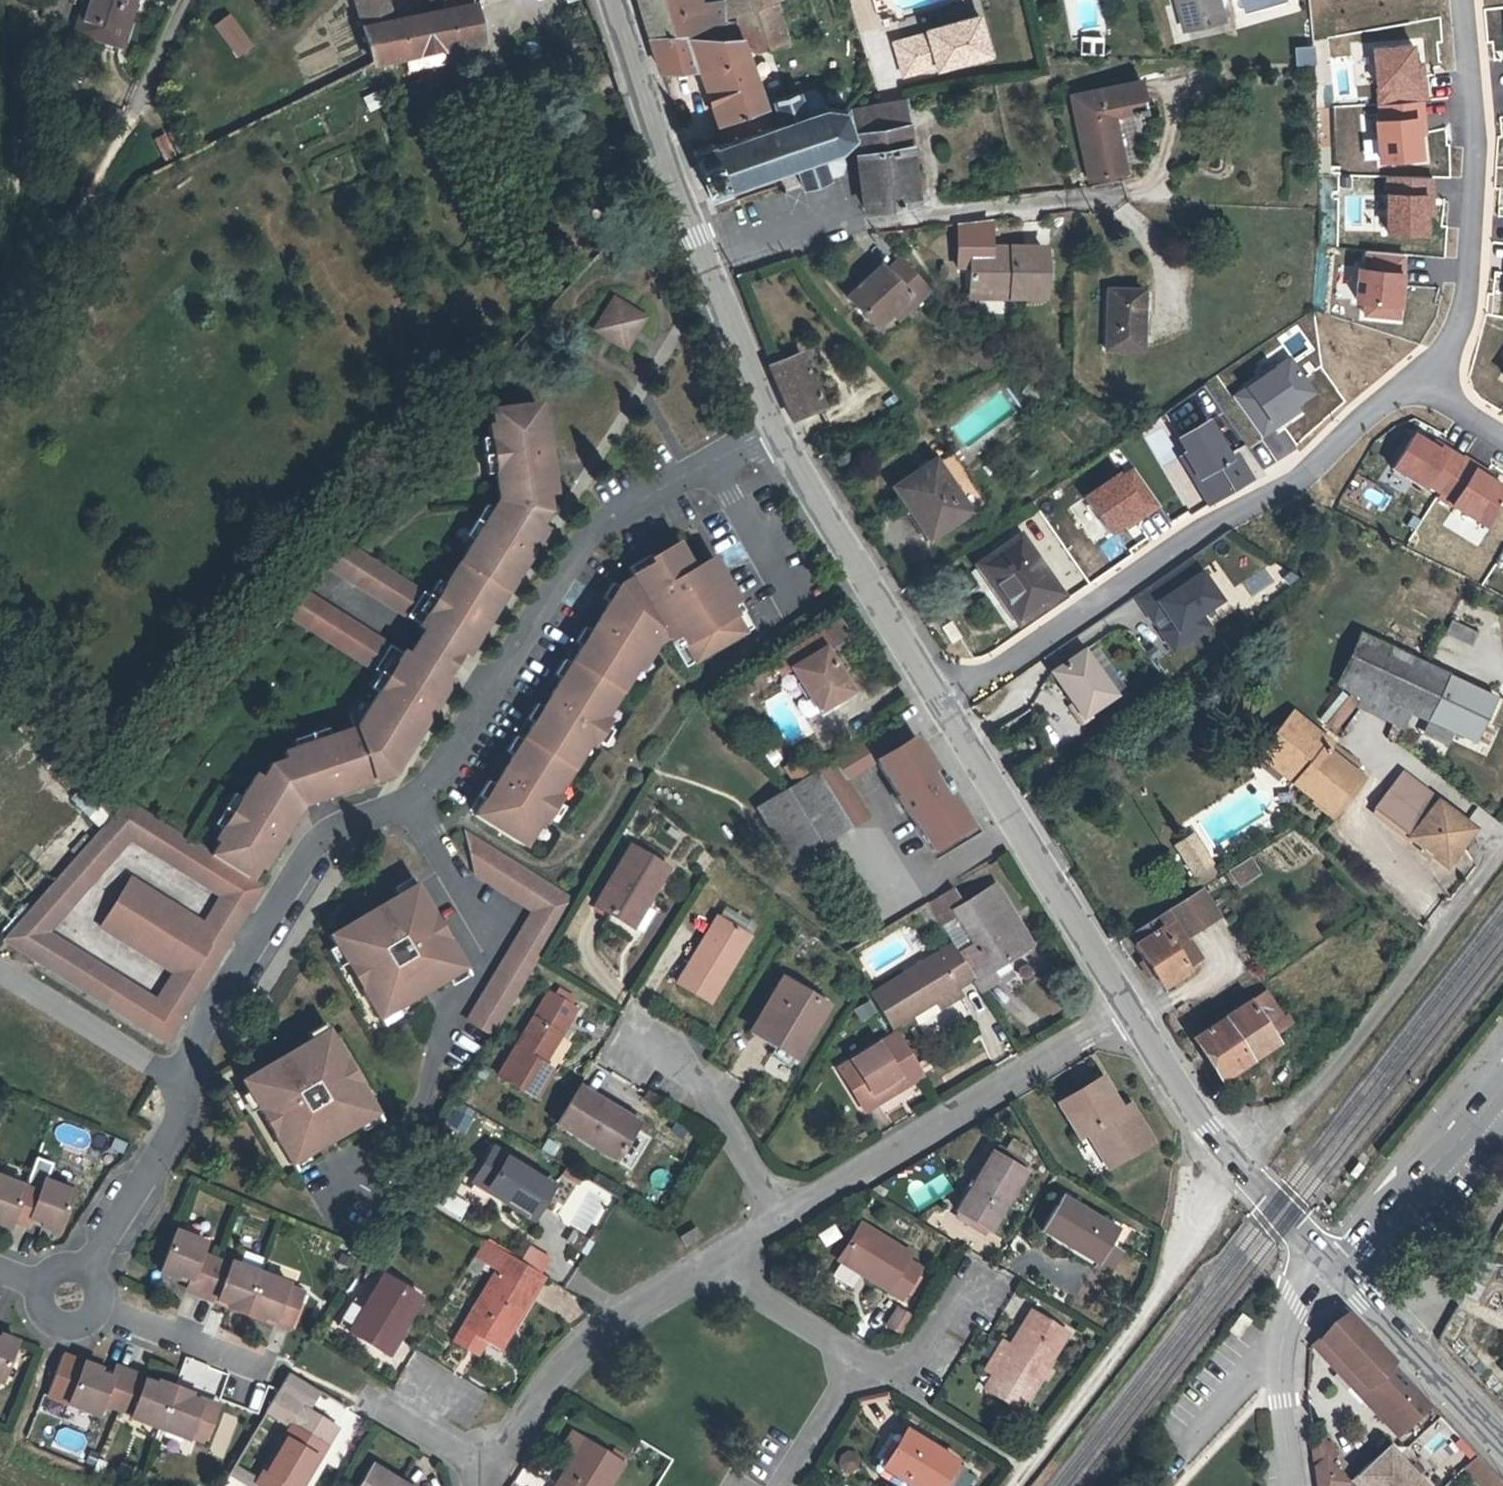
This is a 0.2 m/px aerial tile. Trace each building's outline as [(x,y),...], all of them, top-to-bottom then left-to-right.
[(134,0),(83,0),(73,34),(118,49),(134,0)] [(385,0),(353,0),(371,64),(481,43),(474,9),(473,9),(471,0),(442,0),(443,14),(393,24),(385,0)] [(738,36),(738,23),(725,22),(725,18),(723,3),(703,4),(689,5),(688,0),(639,0),(649,34),(738,36)] [(740,12),(737,0),(723,0),(723,3),(725,18),(740,12)] [(740,12),(742,11),(775,0),(737,0),(740,12)] [(787,41),(775,0),(742,11),(745,22),(740,23),(738,23),(738,36),(756,50),(787,41)] [(1186,30),(1224,21),(1218,0),(1178,0),(1186,30)] [(230,11),(212,24),(236,58),(254,45),(230,11)] [(894,41),(904,73),(937,63),(938,66),(989,51),(979,13),(927,28),(928,31),(894,41)] [(660,70),(699,68),(710,67),(728,117),(718,120),(726,143),(781,124),(773,101),(765,104),(746,52),(739,54),(738,36),(649,34),(660,70)] [(1080,53),(1103,54),(1104,35),(1080,34),(1080,53)] [(1296,64),(1314,65),(1312,45),(1295,46),(1296,64)] [(710,67),(699,68),(718,120),(728,117),(710,67)] [(1135,113),(1150,109),(1143,77),(1072,93),(1089,177),(1124,171),(1114,115),(1135,111),(1135,113)] [(773,99),(773,101),(781,124),(726,143),(715,147),(714,145),(695,151),(709,189),(712,196),(730,190),(729,188),(796,166),(803,187),(830,178),(830,176),(842,171),(844,164),(838,150),(854,134),(846,115),(844,111),(826,108),(820,94),(813,89),(801,92),(800,90),(773,99)] [(905,97),(899,99),(899,105),(883,108),(853,114),(866,210),(917,201),(905,97)] [(882,102),(883,108),(899,105),(899,99),(882,102)] [(1380,158),(1424,156),(1421,99),(1377,101),(1380,158)] [(172,128),(153,136),(163,158),(182,150),(172,128)] [(1430,231),(1430,174),(1387,174),(1387,231),(1430,231)] [(970,249),(970,291),(1009,292),(1009,298),(1043,299),(1044,250),(970,249)] [(1365,319),(1400,321),(1407,257),(1368,253),(1366,269),(1359,268),(1356,301),(1368,301),(1365,319)] [(875,329),(893,312),(907,298),(913,305),(929,290),(911,271),(901,260),(885,274),(880,269),(847,301),(875,329)] [(1140,351),(1142,292),(1107,291),(1105,350),(1140,351)] [(634,333),(645,315),(630,305),(612,294),(591,328),(610,339),(625,348),(634,333)] [(907,298),(893,312),(900,318),(913,305),(907,298)] [(985,370),(993,362),(981,350),(973,358),(985,370)] [(799,417),(821,408),(799,356),(772,368),(771,368),(793,420),(799,417)] [(1318,395),(1290,356),(1232,396),(1263,439),(1318,395)] [(545,489),(546,476),(543,460),(549,459),(544,416),(539,414),(538,402),(490,408),(491,422),(487,423),(496,498),(548,510),(549,507),(547,506),(546,497),(545,489)] [(1204,424),(1178,439),(1186,452),(1183,454),(1211,502),(1246,482),(1231,456),(1226,460),(1204,424)] [(1416,429),(1392,469),(1440,496),(1465,456),(1416,429)] [(934,464),(896,489),(930,540),(967,514),(970,519),(987,508),(951,456),(936,466),(934,464)] [(1465,456),(1440,496),(1488,528),(1502,505),(1502,484),(1465,456)] [(552,475),(549,459),(543,460),(546,476),(552,475)] [(526,550),(533,539),(542,524),(539,521),(548,510),(496,498),(485,517),(523,555),(526,550)] [(457,561),(506,591),(522,565),(518,563),(523,555),(485,517),(457,561)] [(536,541),(533,539),(526,550),(529,553),(536,541)] [(1019,540),(980,566),(1018,621),(1057,594),(1019,540)] [(347,578),(362,553),(347,543),(327,565),(347,578)] [(643,672),(657,652),(650,648),(655,641),(657,638),(667,633),(671,640),(672,640),(685,663),(740,633),(727,608),(736,604),(712,559),(693,570),(678,543),(650,559),(653,563),(632,576),(633,579),(620,587),(475,815),(523,846),(539,821),(544,824),(561,797),(557,795),(589,745),(594,748),(611,722),(607,719),(639,669),(643,672)] [(347,578),(358,585),(374,560),(362,553),(347,578)] [(471,638),(479,626),(486,614),(490,616),(506,591),(457,561),(435,598),(374,560),(358,585),(418,622),(418,625),(422,628),(460,651),(465,654),(475,640),(471,638)] [(1196,561),(1137,601),(1178,653),(1214,628),(1204,613),(1224,602),(1196,561)] [(306,626),(322,601),(305,590),(285,614),(306,626)] [(306,626),(313,631),(329,606),(322,601),(306,626)] [(400,761),(407,750),(428,717),(425,715),(449,677),(446,675),(408,652),(403,648),(401,650),(329,606),(313,631),(386,676),(355,725),(393,772),(400,761)] [(1124,629),(1112,611),(1073,638),(1082,652),(1101,638),(1108,634),(1111,638),(1124,629)] [(1471,645),(1476,627),(1449,620),(1445,638),(1471,645)] [(483,628),(479,626),(471,638),(475,640),(483,628)] [(446,675),(460,651),(422,628),(408,652),(446,675)] [(784,655),(791,667),(807,694),(817,711),(850,691),(839,673),(826,651),(833,646),(824,631),(784,655)] [(1395,722),(1419,734),(1425,720),(1472,742),(1492,699),(1360,636),(1337,684),(1366,698),(1368,694),(1401,709),(1395,722)] [(661,645),(655,641),(650,648),(657,652),(661,645)] [(846,668),(833,646),(826,651),(839,673),(846,668)] [(1052,673),(1074,704),(1079,701),(1089,714),(1114,696),(1082,652),(1052,673)] [(780,673),(791,667),(784,655),(773,662),(780,673)] [(807,717),(817,711),(807,694),(797,700),(796,706),(802,715),(807,717)] [(1368,694),(1366,698),(1362,707),(1395,722),(1401,709),(1368,694)] [(1079,701),(1074,704),(1083,718),(1089,714),(1079,701)] [(1270,755),(1298,720),(1293,716),(1261,755),(1297,784),(1300,780),(1270,755)] [(1297,784),(1329,810),(1355,778),(1350,774),(1356,767),(1298,720),(1270,755),(1300,780),(1297,784)] [(1425,720),(1419,734),(1465,756),(1472,742),(1425,720)] [(896,721),(808,776),(793,785),(784,791),(817,845),(865,815),(844,780),(875,761),(897,796),(894,797),(906,817),(908,815),(930,850),(967,828),(945,793),(947,792),(935,772),(933,773),(912,739),(908,741),(896,721)] [(316,793),(330,789),(341,785),(345,789),(393,772),(355,725),(285,750),(284,752),(285,758),(271,763),(303,803),(317,798),(316,793)] [(412,754),(407,750),(400,761),(405,764),(412,754)] [(275,838),(282,826),(290,814),(294,817),(303,803),(271,763),(269,762),(268,764),(268,766),(261,777),(255,773),(215,838),(218,841),(211,852),(251,877),(259,865),(263,867),(280,841),(275,838)] [(793,785),(808,776),(800,763),(785,772),(793,785)] [(1445,866),(1472,831),(1401,777),(1375,812),(1445,866)] [(1355,778),(1329,810),(1334,814),(1360,782),(1355,778)] [(331,793),(330,789),(316,793),(317,798),(331,793)] [(817,845),(784,791),(756,807),(789,863),(817,845)] [(107,818),(104,821),(131,838),(148,849),(164,823),(124,799),(107,818)] [(1474,828),(1482,818),(1459,800),(1451,810),(1474,828)] [(287,829),(294,817),(290,814),(282,826),(287,829)] [(22,916),(48,932),(131,838),(104,821),(68,863),(22,916)] [(235,902),(251,877),(211,852),(164,823),(148,849),(225,896),(235,902)] [(477,874),(534,911),(468,1019),(493,1034),(536,963),(573,902),(464,831),(477,874)] [(1177,846),(1184,857),(1200,847),(1193,836),(1177,846)] [(648,898),(666,868),(629,846),(594,905),(628,924),(645,896),(648,898)] [(1211,863),(1200,847),(1184,857),(1195,873),(1211,863)] [(1231,870),(1239,883),(1256,872),(1247,859),(1231,870)] [(399,894),(416,884),(412,876),(394,887),(399,894)] [(235,902),(248,910),(263,885),(251,877),(235,902)] [(230,938),(208,924),(131,878),(116,902),(102,926),(177,973),(201,986),(230,938)] [(362,988),(378,1016),(396,1006),(446,976),(464,966),(416,884),(399,894),(331,934),(336,944),(346,960),(349,958),(365,986),(362,988)] [(925,904),(951,945),(972,979),(979,991),(997,981),(990,970),(1029,946),(994,886),(962,906),(951,888),(925,904)] [(1188,973),(1187,970),(1201,960),(1186,938),(1218,915),(1200,889),(1128,937),(1162,989),(1188,973)] [(225,896),(208,924),(230,938),(248,910),(235,902),(225,896)] [(1488,906),(1480,899),(1468,914),(1477,920),(1488,906)] [(3,938),(36,958),(48,932),(22,916),(13,927),(3,938)] [(708,1002),(748,936),(716,917),(675,983),(708,1002)] [(44,963),(58,939),(48,932),(36,958),(44,963)] [(106,1002),(167,1040),(182,1016),(159,1001),(58,939),(44,963),(106,1002)] [(346,960),(336,944),(329,949),(338,965),(346,960)] [(891,1028),(935,1002),(956,989),(972,979),(951,945),(870,994),(891,1028)] [(464,966),(446,976),(451,984),(469,974),(464,966)] [(159,1001),(182,1016),(183,1015),(201,986),(177,973),(159,1001)] [(774,999),(754,1032),(794,1057),(825,1007),(781,979),(770,997),(774,999)] [(960,996),(956,989),(935,1002),(939,1009),(960,996)] [(547,1056),(575,1010),(547,993),(497,1075),(535,1099),(552,1071),(539,1063),(544,1054),(547,1056)] [(1247,1005),(1266,1034),(1267,1036),(1284,1025),(1264,994),(1247,1005)] [(750,1029),(754,1032),(774,999),(770,997),(750,1029)] [(1246,1063),(1243,1058),(1239,1051),(1266,1034),(1247,1005),(1193,1040),(1220,1081),(1246,1063)] [(396,1006),(378,1016),(383,1024),(400,1014),(396,1006)] [(310,1038),(328,1028),(324,1021),(306,1031),(310,1038)] [(273,1133),(289,1161),(307,1151),(358,1122),(375,1112),(328,1028),(310,1038),(242,1078),(248,1089),(258,1106),(258,1107),(261,1106),(276,1130),(273,1133)] [(863,1110),(920,1076),(895,1034),(838,1069),(863,1110)] [(1267,1036),(1266,1034),(1239,1051),(1243,1058),(1270,1040),(1267,1036)] [(475,1074),(484,1079),(489,1071),(480,1065),(475,1074)] [(1126,1146),(1130,1152),(1150,1140),(1132,1111),(1125,1116),(1120,1109),(1101,1078),(1058,1104),(1079,1139),(1087,1134),(1103,1160),(1126,1146)] [(614,1160),(633,1128),(607,1111),(610,1106),(577,1087),(554,1124),(614,1160)] [(258,1106),(248,1089),(241,1093),(250,1111),(258,1106)] [(614,1100),(610,1106),(607,1111),(633,1128),(640,1116),(614,1100)] [(1128,1105),(1120,1109),(1125,1116),(1132,1111),(1128,1105)] [(375,1112),(358,1122),(362,1129),(380,1119),(375,1112)] [(684,1138),(690,1128),(675,1119),(669,1129),(684,1138)] [(1107,1167),(1130,1152),(1126,1146),(1103,1160),(1107,1167)] [(494,1175),(485,1190),(531,1219),(551,1186),(493,1150),(482,1167),(494,1175)] [(307,1151),(289,1161),(293,1169),(311,1159),(307,1151)] [(989,1231),(1024,1172),(991,1152),(956,1211),(989,1231)] [(473,1182),(485,1190),(494,1175),(482,1167),(473,1182)] [(569,1192),(556,1218),(588,1234),(608,1194),(562,1171),(555,1185),(569,1192)] [(27,1185),(0,1175),(0,1222),(11,1226),(14,1220),(27,1185)] [(41,1190),(27,1185),(14,1220),(29,1225),(33,1218),(44,1222),(43,1224),(59,1231),(75,1190),(46,1178),(41,1190)] [(435,1210),(460,1218),(466,1200),(441,1191),(435,1210)] [(1097,1259),(1106,1246),(1116,1230),(1062,1198),(1042,1230),(1071,1247),(1072,1245),(1097,1259)] [(1334,1205),(1325,1198),(1319,1205),(1328,1213),(1334,1205)] [(375,1233),(383,1238),(390,1227),(382,1222),(375,1233)] [(905,1260),(908,1254),(860,1225),(839,1259),(901,1297),(919,1268),(905,1260)] [(683,1245),(698,1236),(693,1228),(679,1238),(683,1245)] [(204,1292),(218,1257),(203,1251),(207,1240),(178,1229),(162,1271),(179,1277),(180,1274),(191,1278),(188,1286),(204,1292)] [(383,1238),(375,1233),(373,1237),(381,1242),(383,1238)] [(495,1271),(461,1327),(484,1341),(497,1349),(543,1277),(483,1240),(478,1248),(472,1257),(495,1271)] [(1117,1253),(1106,1246),(1097,1259),(1072,1245),(1071,1247),(1068,1251),(1105,1273),(1117,1253)] [(245,1312),(262,1270),(232,1259),(231,1262),(218,1257),(204,1292),(231,1303),(230,1307),(245,1312)] [(364,1272),(370,1275),(373,1269),(368,1266),(364,1272)] [(291,1281),(262,1270),(245,1312),(263,1320),(265,1315),(291,1325),(304,1290),(290,1284),(291,1281)] [(384,1352),(398,1330),(418,1296),(381,1274),(372,1289),(348,1331),(384,1353),(384,1352)] [(336,1324),(348,1331),(372,1289),(366,1286),(357,1300),(352,1297),(336,1324)] [(900,1336),(913,1313),(895,1303),(883,1326),(900,1336)] [(1441,1333),(1455,1340),(1469,1310),(1455,1304),(1441,1333)] [(1019,1409),(1040,1376),(1045,1366),(1066,1335),(1031,1312),(1010,1346),(992,1375),(984,1387),(1019,1409)] [(1354,1313),(1314,1352),(1405,1443),(1433,1416),(1398,1380),(1409,1369),(1354,1313)] [(475,1357),(484,1341),(461,1327),(458,1325),(449,1341),(475,1357)] [(403,1333),(398,1330),(384,1352),(389,1355),(403,1333)] [(2,1382),(19,1339),(1,1333),(0,1336),(0,1381),(2,1382)] [(983,1369),(992,1375),(1010,1346),(1001,1341),(983,1369)] [(103,1402),(118,1408),(131,1373),(116,1367),(113,1375),(101,1370),(102,1368),(85,1361),(69,1402),(98,1413),(103,1402)] [(1051,1371),(1045,1366),(1040,1376),(1046,1379),(1051,1371)] [(262,1485),(300,1485),(335,1428),(306,1409),(318,1390),(288,1372),(265,1411),(289,1425),(256,1482),(262,1485)] [(130,1415),(160,1427),(176,1385),(160,1378),(158,1383),(131,1373),(118,1408),(130,1413),(130,1415)] [(192,1391),(176,1385),(160,1427),(189,1438),(191,1436),(205,1441),(219,1407),(191,1395),(192,1391)] [(951,1466),(954,1461),(905,1431),(883,1467),(913,1485),(938,1485),(951,1466)] [(622,1463),(572,1432),(560,1449),(573,1458),(556,1485),(607,1485),(622,1463)] [(1323,1440),(1312,1449),(1318,1485),(1343,1485),(1348,1482),(1327,1460),(1335,1453),(1323,1440)] [(1360,1485),(1432,1485),(1389,1442),(1352,1478),(1360,1485)] [(849,1473),(863,1462),(850,1447),(836,1459),(849,1473)] [(370,1464),(356,1485),(406,1485),(370,1464)] [(951,1466),(938,1485),(952,1485),(960,1472),(951,1466)]
